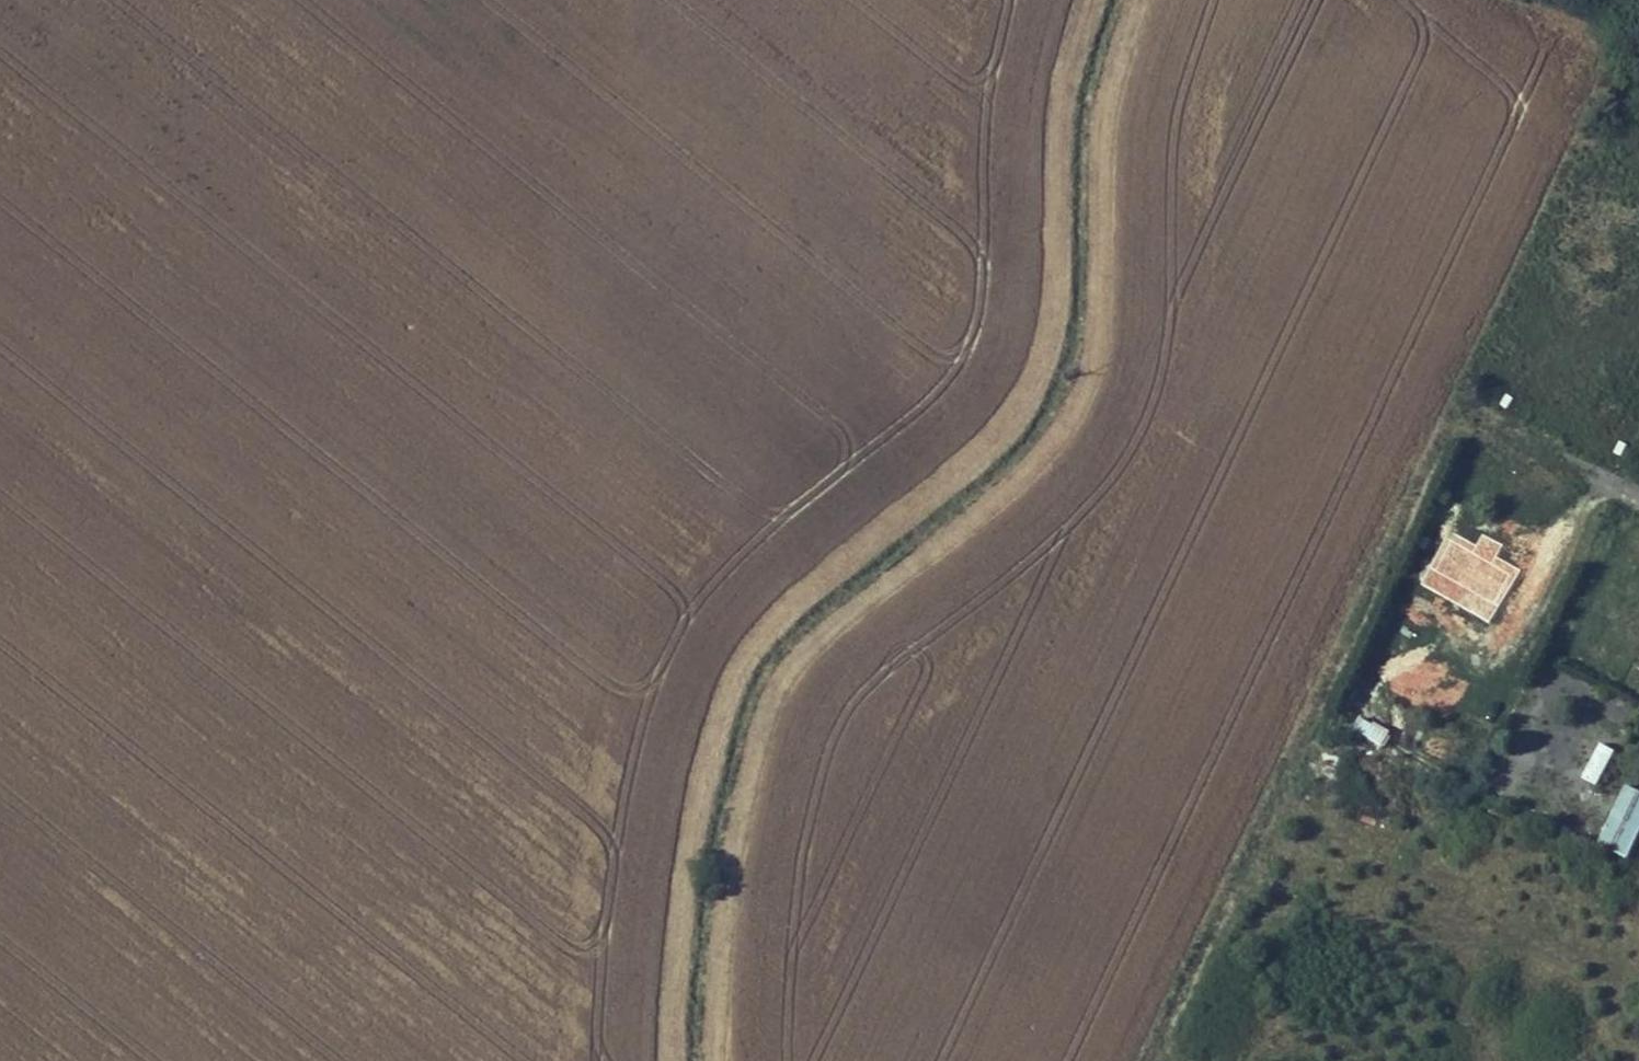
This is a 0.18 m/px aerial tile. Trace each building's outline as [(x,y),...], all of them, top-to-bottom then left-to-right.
[(1638,821),(1638,816),(1619,807),(1603,844),(1625,854),(1638,821)]
